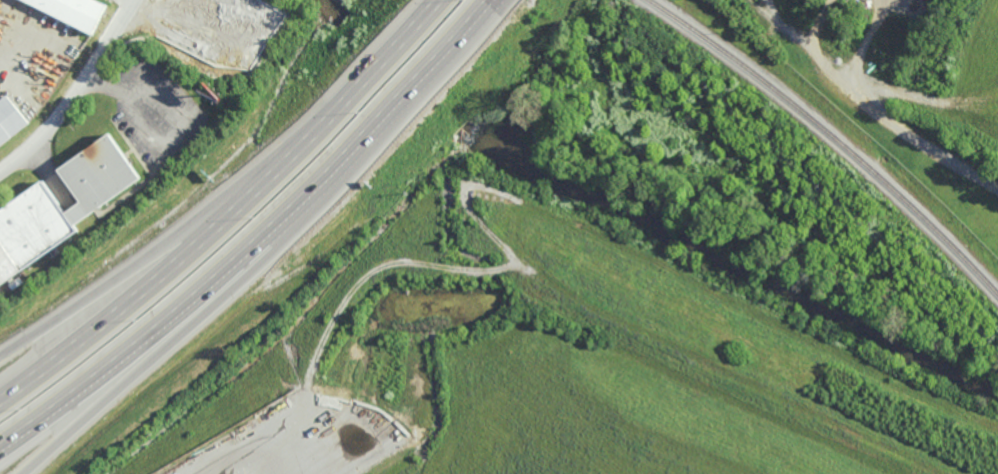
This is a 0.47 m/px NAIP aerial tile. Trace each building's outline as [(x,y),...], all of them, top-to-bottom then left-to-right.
[(97,32),(110,2),(106,0),(19,0),(97,32)] [(31,124),(9,95),(0,102),(0,147),(31,124)] [(83,232),(0,288),(0,215),(49,182),(83,232)]
